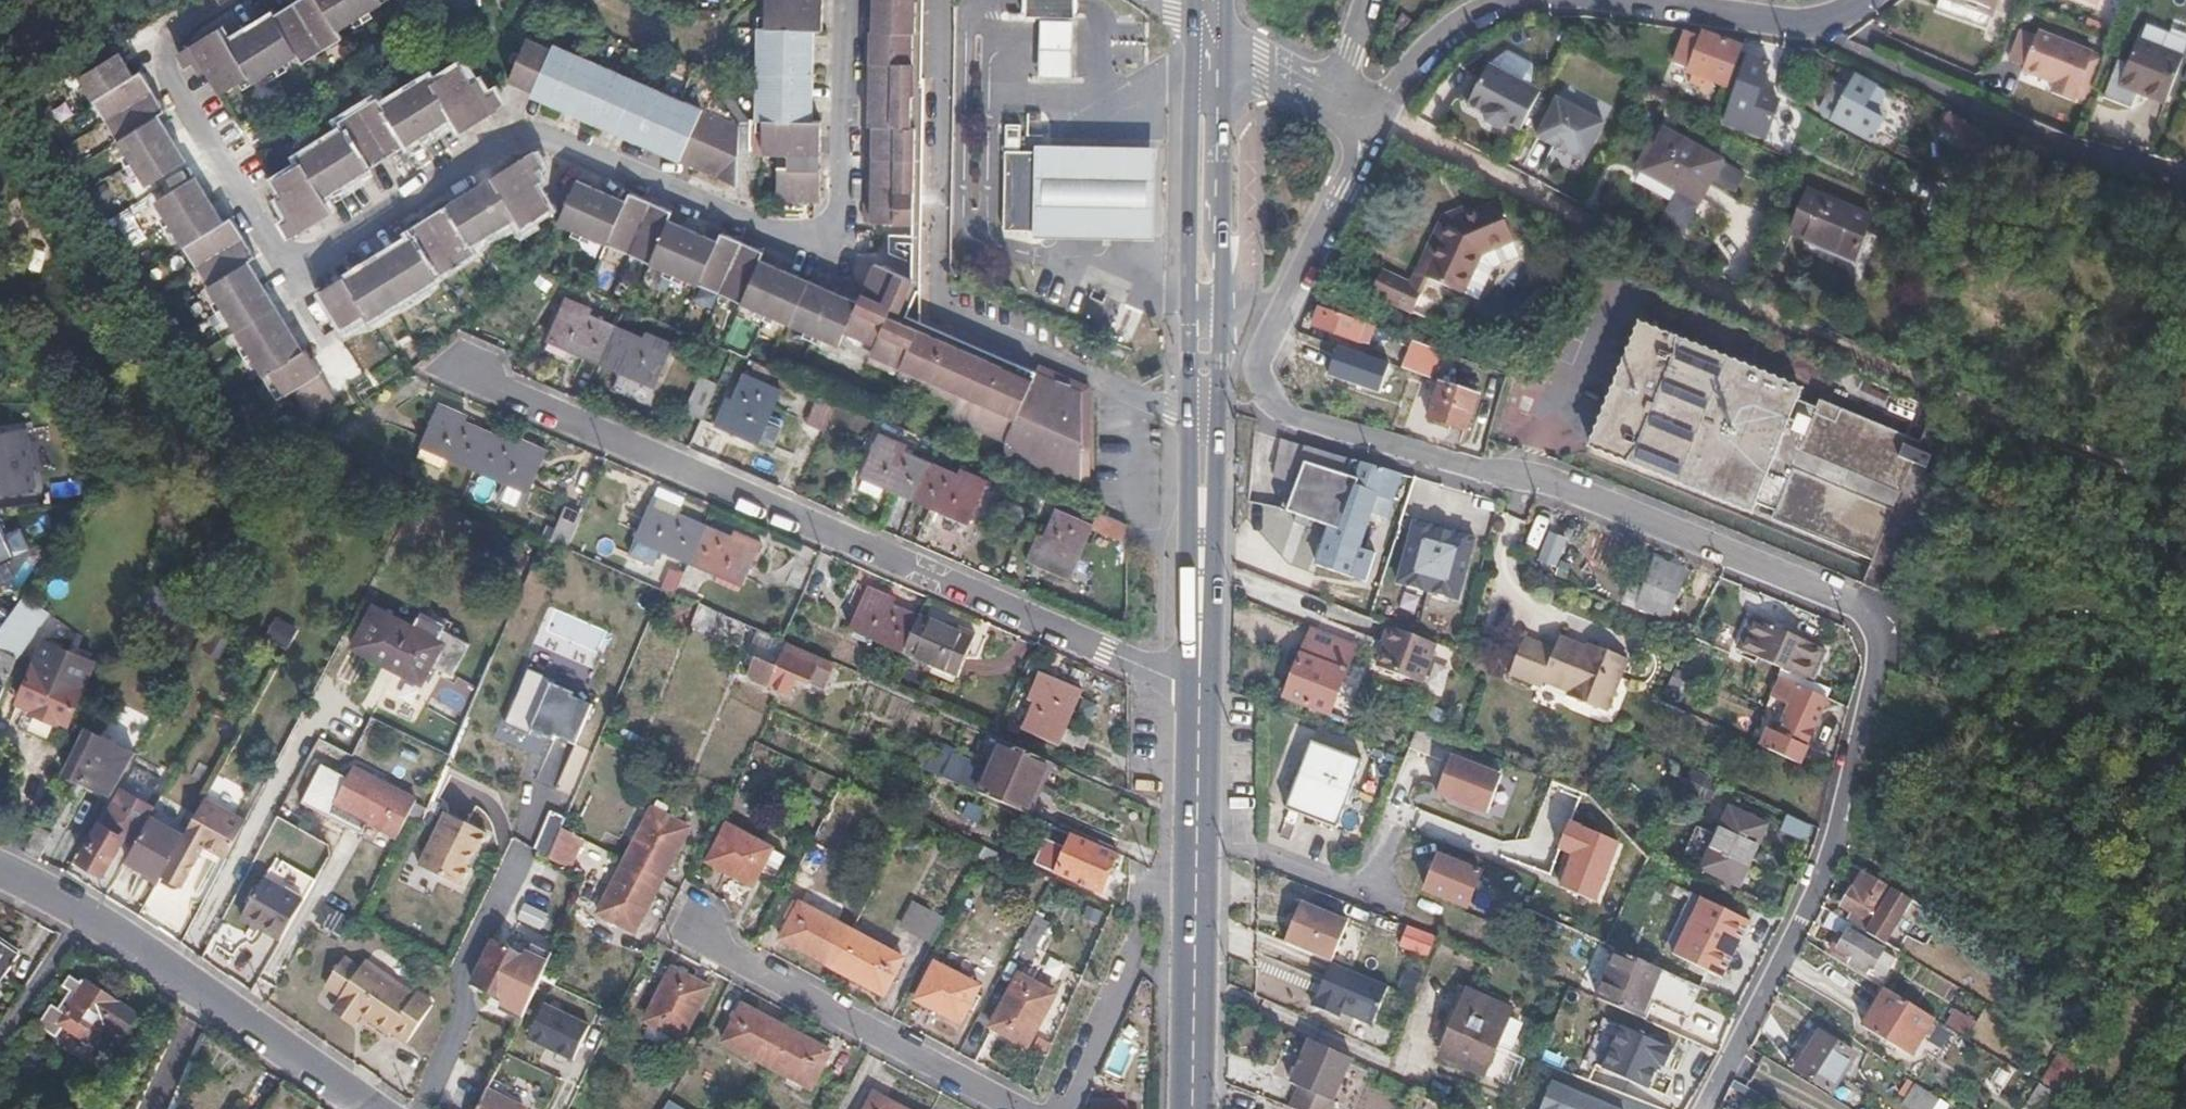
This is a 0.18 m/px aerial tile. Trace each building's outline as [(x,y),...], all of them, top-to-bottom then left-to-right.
[(309,57),(328,45),(301,0),(293,0),(280,9),(304,49),(309,57)] [(347,34),(342,26),(327,0),(301,0),(328,45),(347,34)] [(342,26),(363,13),(356,0),(327,0),(342,26)] [(385,0),(356,0),(363,13),(385,0)] [(810,30),(820,31),(821,0),(763,0),(764,31),(810,30)] [(920,82),(921,0),(864,0),(862,80),(865,81),(920,82)] [(1073,14),(1073,0),(1019,0),(1019,14),(1037,15),(1073,14)] [(1994,10),(1998,0),(1968,0),(1994,10)] [(2094,11),(2099,0),(2066,0),(2094,11)] [(304,49),(280,9),(256,23),(279,63),(304,49)] [(1037,72),(1072,72),(1073,14),(1037,15),(1037,72)] [(224,90),(254,72),(233,37),(224,23),(181,49),(190,63),(203,55),(224,90)] [(233,37),(254,72),(257,76),(279,63),(256,23),(233,37)] [(1691,64),(1703,33),(1687,27),(1676,57),(1691,64)] [(1730,83),(1736,67),(1745,41),(1728,35),(1727,38),(1705,28),(1703,33),(1691,64),(1690,66),(1695,68),(1715,77),(1730,83)] [(810,55),(810,30),(764,31),(754,30),(754,54),(810,55)] [(2033,36),(2017,30),(2006,61),(2021,67),(2019,73),(2048,84),(2046,92),(2073,103),(2093,53),(2035,32),(2033,36)] [(509,80),(534,91),(553,46),(527,35),(509,80)] [(1746,38),(1745,41),(1736,67),(1742,70),(1726,121),(1769,136),(1780,101),(1770,97),(1772,88),(1763,84),(1771,62),(1756,57),(1761,41),(1746,38)] [(555,42),(553,46),(534,91),(532,95),(552,104),(576,51),(555,42)] [(2183,63),(2137,45),(2120,87),(2166,105),(2183,63)] [(120,47),(79,72),(94,97),(135,72),(120,47)] [(576,51),(552,104),(575,114),(597,60),(576,51)] [(754,76),(810,77),(810,55),(754,54),(754,76)] [(594,122),(617,69),(597,60),(575,114),(594,122)] [(465,64),(436,82),(456,116),(465,131),(509,105),(500,90),(486,98),(465,64)] [(135,72),(94,97),(105,116),(155,85),(144,66),(135,72)] [(1506,126),(1520,134),(1539,95),(1488,67),(1466,109),(1483,118),(1485,125),(1497,131),(1504,129),(1506,126)] [(1715,77),(1695,68),(1691,77),(1712,86),(1715,77)] [(615,132),(638,78),(617,69),(594,122),(615,132)] [(411,143),(456,116),(436,82),(432,75),(387,102),(411,143)] [(754,99),(810,99),(810,77),(754,76),(754,99)] [(1866,106),(1877,87),(1857,76),(1835,115),(1873,137),(1884,116),(1866,106)] [(634,140),(658,87),(638,78),(615,132),(634,140)] [(922,129),(922,82),(920,82),(865,81),(864,126),(922,129)] [(118,136),(159,111),(167,107),(155,85),(105,116),(118,136)] [(658,87),(634,140),(655,149),(679,96),(658,87)] [(392,154),(411,143),(387,102),(382,93),(363,104),(392,154)] [(1000,225),(1037,226),(1038,122),(1038,95),(1017,94),(1016,123),(1000,122),(1000,225)] [(677,159),(700,105),(679,96),(655,149),(677,159)] [(762,121),(810,122),(810,99),(754,99),(754,121),(762,121)] [(1603,126),(1557,101),(1537,139),(1584,164),(1603,126)] [(392,154),(363,104),(344,116),(349,125),(373,165),(392,154)] [(736,186),(736,121),(700,105),(677,159),(736,186)] [(159,111),(118,136),(132,160),(174,135),(159,111)] [(1981,133),(1984,134),(1978,119),(1968,114),(1965,121),(1952,114),(1941,130),(1972,148),(1981,133)] [(819,122),(810,122),(762,121),(762,154),(775,155),(795,155),(819,155),(819,122)] [(1111,227),(1153,228),(1153,124),(1109,123),(1038,122),(1037,226),(1111,227)] [(325,139),(349,180),(373,165),(349,125),(325,139)] [(922,129),(864,126),(864,223),(921,225),(922,129)] [(174,135),(132,160),(146,182),(188,157),(174,135)] [(1726,164),(1665,138),(1645,182),(1690,201),(1707,208),(1726,164)] [(325,139),(302,153),(306,159),(326,193),(349,180),(325,139)] [(547,167),(537,151),(494,177),(519,216),(524,226),(555,208),(534,175),(547,167)] [(795,168),(795,155),(775,155),(776,202),(819,202),(819,169),(795,168)] [(335,209),(326,193),(306,159),(275,177),(296,212),(284,219),(293,233),(335,209)] [(197,174),(157,198),(170,220),(210,196),(197,174)] [(472,190),(497,229),(519,216),(494,177),(472,190)] [(578,178),(560,222),(586,233),(604,189),(578,178)] [(1685,212),(1690,201),(1645,182),(1640,194),(1685,212)] [(604,189),(586,233),(611,244),(629,200),(604,189)] [(1873,215),(1810,189),(1792,231),(1854,258),(1873,215)] [(450,204),(473,244),(497,229),(472,190),(450,204)] [(652,200),(632,191),(629,200),(611,244),(630,253),(652,200)] [(1369,272),(1362,292),(1404,308),(1419,267),(1464,285),(1471,266),(1463,262),(1472,236),(1492,225),(1474,194),(1433,214),(1422,246),(1410,242),(1395,282),(1369,272)] [(184,243),(224,219),(210,196),(170,220),(184,243)] [(652,200),(630,253),(651,261),(669,218),(673,209),(652,200)] [(429,216),(459,264),(478,252),(473,244),(450,204),(429,216)] [(224,219),(184,243),(195,262),(245,232),(233,213),(224,219)] [(415,237),(438,276),(459,264),(429,216),(410,227),(415,237)] [(669,218),(651,261),(676,272),(694,229),(669,218)] [(694,229),(676,272),(700,283),(718,240),(694,229)] [(718,240),(700,283),(720,292),(743,240),(722,231),(718,240)] [(207,281),(248,257),(256,252),(245,232),(195,262),(207,281)] [(392,250),(415,290),(438,276),(415,237),(392,250)] [(760,258),(764,249),(743,240),(720,292),(742,302),(760,258)] [(415,290),(392,250),(369,264),(392,304),(415,290)] [(263,281),(248,257),(207,281),(222,306),(263,281)] [(760,258),(742,302),(767,313),(786,269),(760,258)] [(346,279),(369,318),(392,304),(369,264),(346,279)] [(872,265),(857,302),(845,332),(875,344),(870,357),(959,394),(949,418),(1007,443),(1010,459),(1068,483),(1085,484),(1088,393),(921,325),(920,285),(872,265)] [(786,269),(767,313),(791,324),(809,280),(786,269)] [(346,279),(344,276),(321,290),(347,332),(369,318),(346,279)] [(809,280),(791,324),(812,333),(831,290),(809,280)] [(263,281),(222,306),(236,329),(277,305),(263,281)] [(812,333),(839,345),(845,332),(857,302),(831,290),(812,333)] [(564,301),(547,338),(603,362),(619,325),(564,301)] [(277,305),(236,329),(249,351),(290,327),(277,305)] [(1118,306),(1109,328),(1129,336),(1138,314),(1118,306)] [(1356,340),(1363,322),(1321,306),(1313,324),(1356,340)] [(1804,388),(1642,320),(1588,443),(1752,512),(1757,501),(1774,509),(1771,517),(1869,560),(1919,444),(1821,403),(1818,411),(1798,402),(1804,388)] [(1372,325),(1363,322),(1356,340),(1365,343),(1372,325)] [(643,336),(619,325),(603,362),(654,385),(674,341),(645,330),(643,336)] [(290,327),(249,351),(263,374),(304,349),(290,327)] [(1444,351),(1411,339),(1401,367),(1430,377),(1444,351)] [(294,389),(321,372),(306,347),(304,349),(263,374),(278,398),(294,389)] [(766,420),(786,376),(756,364),(752,374),(745,371),(733,400),(727,397),(715,425),(756,443),(758,438),(772,444),(780,425),(766,420)] [(309,415),(337,398),(321,372),(294,389),(309,415)] [(682,411),(701,419),(715,386),(696,378),(682,411)] [(1477,392),(1441,379),(1428,415),(1465,428),(1477,392)] [(838,399),(822,392),(808,423),(824,430),(838,399)] [(477,468),(492,432),(466,421),(468,415),(439,402),(421,444),(477,468)] [(40,490),(36,426),(0,429),(0,492),(40,490)] [(516,442),(492,432),(477,468),(506,481),(498,498),(520,507),(528,491),(529,491),(547,450),(519,438),(516,442)] [(1365,452),(1366,448),(1308,432),(1300,461),(1322,468),(1327,453),(1362,464),(1356,479),(1346,476),(1318,563),(1350,574),(1377,488),(1393,492),(1402,465),(1365,452)] [(862,476),(915,500),(932,463),(878,439),(862,476)] [(968,523),(984,486),(932,463),(915,500),(968,523)] [(635,537),(689,561),(704,525),(681,514),(683,508),(654,495),(635,537)] [(1091,528),(1128,546),(1128,526),(1066,498),(1060,510),(1056,508),(1045,534),(1040,532),(1028,561),(1070,580),(1091,528)] [(565,507),(549,542),(568,550),(582,514),(565,507)] [(0,524),(0,562),(29,552),(18,518),(0,524)] [(1476,535),(1416,521),(1400,581),(1462,596),(1476,535)] [(731,536),(704,525),(689,561),(744,585),(762,542),(734,530),(731,536)] [(1553,568),(1565,537),(1545,529),(1533,559),(1553,568)] [(1685,573),(1655,560),(1647,580),(1650,582),(1641,607),(1668,617),(1685,573)] [(851,631),(905,654),(920,619),(895,608),(898,603),(869,590),(851,631)] [(24,598),(0,631),(0,642),(20,655),(49,614),(24,598)] [(470,642),(440,627),(435,639),(373,606),(352,647),(420,684),(431,663),(452,674),(470,642)] [(278,615),(268,638),(291,648),(301,625),(278,615)] [(1734,646),(1810,680),(1824,649),(1770,625),(1769,626),(1748,616),(1734,646)] [(1317,618),(1315,625),(1359,641),(1361,634),(1317,618)] [(945,630),(920,619),(905,654),(959,678),(976,637),(948,624),(945,630)] [(1389,640),(1387,644),(1432,661),(1440,640),(1392,623),(1386,639),(1389,640)] [(1332,710),(1351,659),(1359,641),(1315,625),(1308,643),(1305,643),(1286,692),(1332,710)] [(1564,694),(1604,710),(1625,656),(1602,647),(1599,653),(1557,636),(1550,654),(1536,649),(1539,641),(1524,635),(1508,671),(1539,684),(1542,678),(1566,689),(1564,694)] [(69,724),(96,660),(46,640),(19,702),(34,709),(32,713),(58,723),(60,720),(69,724)] [(1426,681),(1432,661),(1387,644),(1380,664),(1426,681)] [(828,681),(836,666),(789,645),(770,688),(795,699),(803,681),(814,685),(817,677),(828,681)] [(11,676),(19,658),(3,650),(0,658),(0,691),(5,675),(11,676)] [(586,748),(605,698),(529,670),(510,720),(586,748)] [(1082,692),(1041,674),(1027,704),(1033,706),(1022,732),(1058,748),(1082,692)] [(1792,704),(1784,718),(1813,731),(1830,697),(1782,677),(1771,696),(1792,704)] [(1799,761),(1813,731),(1784,718),(1777,731),(1767,726),(1759,743),(1799,761)] [(65,770),(91,783),(114,741),(86,727),(65,770)] [(1336,826),(1362,759),(1310,739),(1285,807),(1336,826)] [(129,749),(114,741),(91,783),(109,791),(129,749)] [(1032,814),(1053,766),(999,743),(989,769),(957,754),(947,777),(1032,814)] [(1486,812),(1500,774),(1450,754),(1435,792),(1486,812)] [(1678,786),(1705,801),(1717,782),(1689,766),(1678,786)] [(337,805),(399,839),(409,819),(418,801),(356,770),(337,805)] [(207,798),(186,835),(163,875),(183,887),(206,846),(226,859),(246,820),(207,798)] [(1743,854),(1750,858),(1765,824),(1730,808),(1702,868),(1729,881),(1743,854)] [(538,850),(577,868),(590,838),(568,828),(572,818),(555,811),(538,850)] [(626,863),(661,881),(688,830),(653,812),(626,863)] [(1801,840),(1808,823),(1783,813),(1777,830),(1801,840)] [(441,814),(417,867),(462,887),(486,834),(441,814)] [(161,879),(163,875),(186,835),(152,816),(127,860),(161,879)] [(1570,820),(1558,847),(1571,853),(1557,885),(1591,900),(1618,843),(1570,820)] [(774,849),(728,825),(709,861),(766,892),(773,877),(761,871),(774,849)] [(85,859),(104,871),(123,837),(104,826),(85,859)] [(1074,835),(1058,871),(1103,891),(1119,855),(1074,835)] [(1440,857),(1428,890),(1470,906),(1482,873),(1440,857)] [(661,881),(626,863),(600,913),(634,931),(661,881)] [(1870,926),(1868,930),(1885,941),(1911,897),(1866,870),(1846,905),(1863,914),(1859,920),(1870,926)] [(240,925),(280,948),(303,908),(264,885),(240,925)] [(1702,900),(1692,896),(1665,953),(1676,957),(1702,900)] [(1750,922),(1702,900),(1676,957),(1724,980),(1750,922)] [(1350,921),(1304,901),(1286,942),(1333,961),(1350,921)] [(918,933),(934,941),(949,912),(933,903),(918,933)] [(801,904),(782,940),(833,967),(852,931),(801,904)] [(1049,923),(1036,915),(1022,940),(1035,947),(1049,923)] [(1442,939),(1414,928),(1407,948),(1435,959),(1442,939)] [(885,995),(904,958),(852,931),(833,967),(885,995)] [(1871,970),(1882,949),(1851,932),(1846,941),(1840,937),(1834,949),(1871,970)] [(20,955),(0,941),(0,973),(5,976),(20,955)] [(503,1012),(521,1022),(543,978),(548,969),(496,944),(475,984),(508,1002),(503,1012)] [(1661,968),(1618,950),(1599,999),(1640,1017),(1661,968)] [(1334,962),(1315,1006),(1339,1016),(1342,1009),(1375,1023),(1390,986),(1334,962)] [(918,1000),(962,1023),(981,988),(937,964),(918,1000)] [(1405,965),(1396,986),(1412,992),(1420,971),(1405,965)] [(1661,968),(1640,1017),(1683,1035),(1690,1020),(1711,1029),(1725,995),(1661,968)] [(421,999),(368,969),(345,1006),(349,1007),(343,1017),(364,1030),(369,1021),(402,1040),(404,1036),(422,1047),(444,1006),(423,995),(421,999)] [(709,989),(674,970),(647,1022),(682,1041),(709,989)] [(1058,992),(1021,974),(994,1027),(1030,1046),(1058,992)] [(88,981),(87,983),(74,975),(67,984),(74,989),(62,1007),(54,1002),(40,1023),(58,1035),(65,1025),(90,1042),(104,1021),(124,1034),(136,1015),(88,981)] [(1913,1054),(1935,1016),(1887,987),(1864,1024),(1913,1054)] [(1510,1010),(1465,990),(1441,1047),(1485,1066),(1510,1010)] [(592,1026),(546,1004),(530,1038),(575,1060),(592,1026)] [(725,1042),(769,1065),(789,1029),(744,1005),(725,1042)] [(1674,1047),(1623,1025),(1619,1034),(1671,1055),(1674,1047)] [(812,1087),(832,1052),(789,1029),(769,1065),(812,1087)] [(1822,1032),(1796,1072),(1830,1093),(1855,1055),(1822,1032)] [(1671,1055),(1619,1034),(1604,1068),(1651,1087),(1661,1063),(1667,1065),(1671,1055)] [(1119,1040),(1105,1071),(1120,1077),(1133,1046),(1119,1040)] [(2069,1075),(2075,1062),(2054,1054),(2049,1067),(2069,1075)] [(1396,1076),(1349,1055),(1329,1098),(1354,1108),(1381,1108),(1396,1076)] [(1588,1097),(1552,1081),(1540,1108),(1582,1108),(1588,1097)] [(1906,1102),(1917,1108),(1948,1108),(1949,1107),(1918,1085),(1906,1102)] [(489,1088),(479,1108),(526,1108),(489,1088)] [(875,1094),(867,1108),(904,1108),(875,1094)] [(1588,1097),(1582,1108),(1616,1108),(1588,1097)] [(1117,1101),(1091,1101),(1091,1108),(1117,1108),(1117,1101)]
